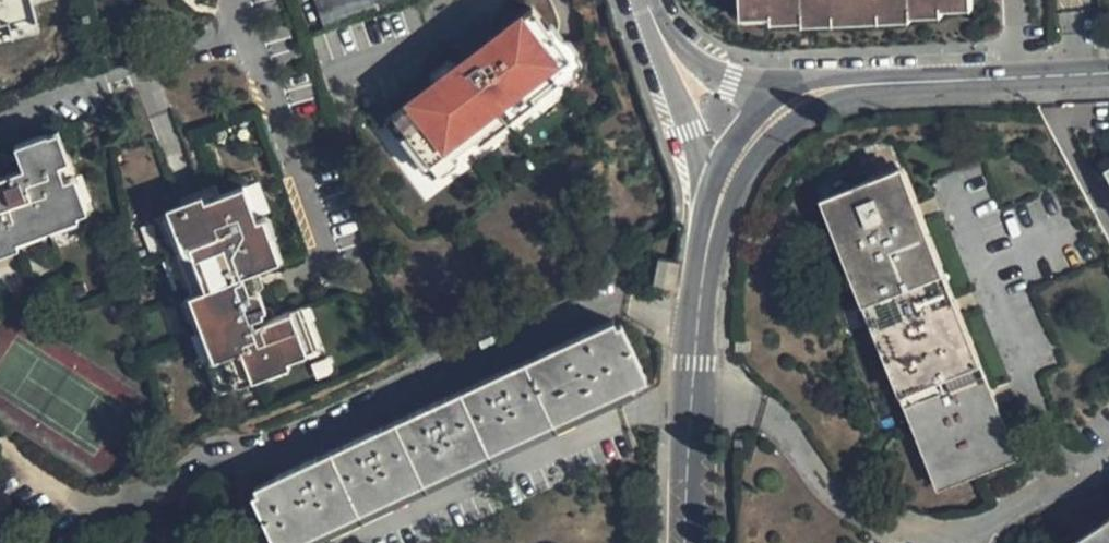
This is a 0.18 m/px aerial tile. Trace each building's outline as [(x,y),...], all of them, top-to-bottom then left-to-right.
[(44,33),(36,5),(48,0),(0,0),(0,44),(44,33)] [(318,28),(409,0),(309,0),(318,28)] [(746,16),(777,15),(778,21),(806,20),(807,25),(915,21),(915,16),(944,14),(944,8),(973,6),(973,0),(745,0),(746,16)] [(550,72),(568,58),(530,10),(391,118),(429,166),(448,152),(452,157),(478,137),(474,131),(524,92),(528,97),(554,77),(550,72)] [(21,237),(19,232),(81,210),(53,132),(19,144),(28,168),(0,177),(0,245),(21,237)] [(942,481),(1010,453),(900,180),(833,206),(942,481)] [(218,361),(229,391),(290,365),(287,359),(306,350),(289,308),(274,313),(268,303),(263,304),(258,289),(248,286),(241,272),(255,267),(272,260),(242,185),(151,220),(181,299),(174,302),(200,368),(218,361)] [(655,276),(676,279),(677,262),(657,260),(655,276)] [(248,286),(258,289),(261,282),(255,267),(241,272),(248,286)] [(618,326),(588,341),(584,334),(275,476),(278,484),(253,495),(274,542),(292,542),(643,381),(618,326)] [(1076,541),(1077,542),(1108,542),(1108,519),(1076,541)]
